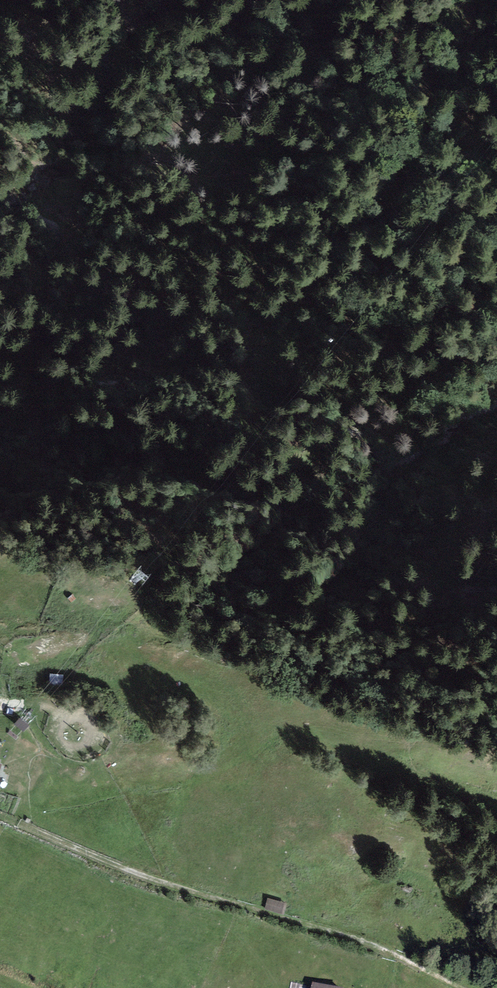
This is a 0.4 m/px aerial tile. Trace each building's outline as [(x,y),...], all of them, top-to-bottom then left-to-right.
[(39,707),(31,701),(24,712),(32,717),(39,707)] [(26,727),(19,720),(14,724),(22,731),(26,727)] [(12,751),(0,748),(0,789),(12,751)] [(295,882),(278,876),(271,900),(287,906),(295,882)]
